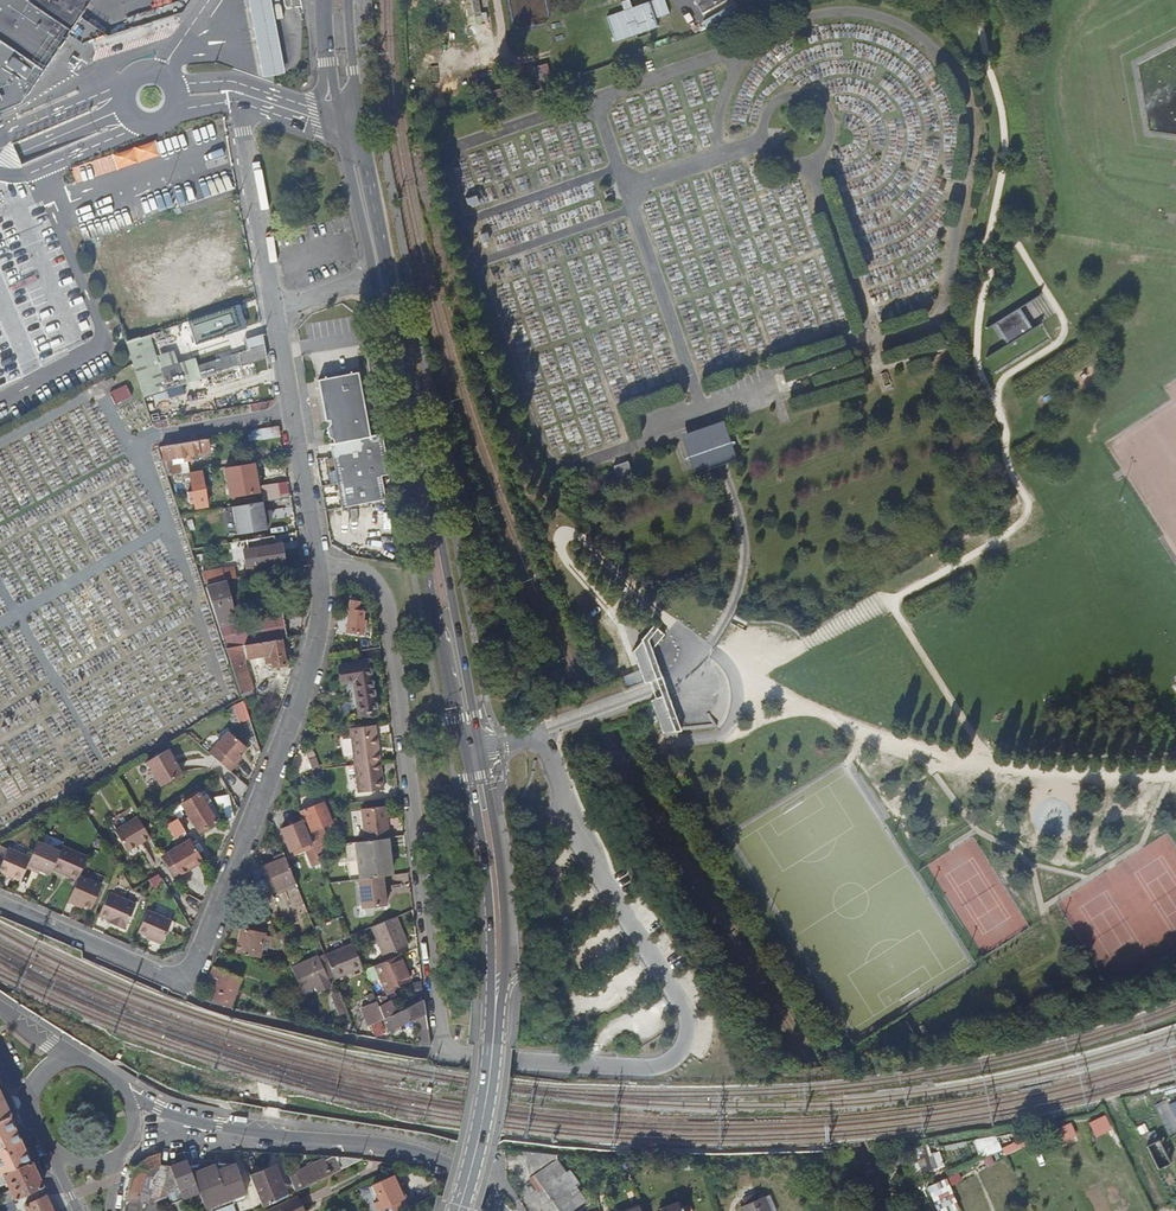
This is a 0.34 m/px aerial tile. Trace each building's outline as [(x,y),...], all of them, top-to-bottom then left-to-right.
[(71,33),(93,0),(0,0),(0,115),(21,106),(71,33)] [(284,76),(271,0),(247,0),(262,76),(269,79),(284,76)] [(468,21),(481,21),(480,0),(468,0),(468,21)] [(608,18),(614,43),(657,29),(656,19),(669,13),(664,0),(656,0),(608,18)] [(701,12),(724,0),(694,0),(701,12)] [(113,153),(118,169),(162,154),(157,138),(113,153)] [(148,309),(169,301),(173,311),(189,306),(183,289),(169,294),(163,276),(146,283),(151,296),(144,299),(148,309)] [(1019,307),(993,323),(1006,345),(1032,329),(1019,307)] [(247,350),(190,369),(194,381),(267,357),(263,332),(244,339),(247,350)] [(167,390),(160,369),(156,357),(151,341),(149,337),(143,339),(142,337),(127,342),(133,363),(144,398),(167,390)] [(160,369),(180,363),(176,351),(156,357),(160,369)] [(194,381),(190,369),(187,360),(180,363),(186,384),(194,381)] [(186,384),(180,363),(160,369),(167,390),(186,384)] [(390,474),(382,433),(373,435),(359,372),(320,380),(329,421),(332,420),(337,442),(333,443),(346,507),(374,501),(376,508),(385,506),(382,492),(389,490),(385,476),(390,474)] [(112,378),(104,382),(106,387),(114,383),(112,378)] [(126,385),(110,393),(115,404),(132,396),(126,385)] [(193,385),(175,391),(178,400),(196,394),(193,385)] [(213,398),(199,402),(201,411),(216,407),(213,398)] [(262,429),(263,436),(264,438),(280,435),(279,425),(262,429)] [(250,438),(263,436),(262,429),(248,431),(250,438)] [(702,435),(687,440),(697,468),(712,463),(702,435)] [(170,475),(180,472),(178,464),(173,465),(172,459),(184,457),(185,462),(188,462),(194,460),(193,455),(210,452),(208,439),(161,447),(170,475)] [(188,474),(190,473),(188,462),(185,462),(184,457),(172,459),(173,465),(178,464),(180,472),(181,475),(188,474)] [(627,461),(613,466),(617,477),(631,472),(627,461)] [(228,497),(261,493),(258,462),(225,465),(228,497)] [(193,501),(193,508),(207,505),(201,471),(190,473),(188,474),(191,491),(186,492),(188,502),(193,501)] [(195,513),(193,508),(193,501),(188,502),(186,492),(191,491),(188,474),(181,475),(180,472),(170,475),(183,515),(195,513)] [(274,500),(288,497),(286,482),(271,485),(274,500)] [(262,502),(233,506),(238,534),(267,529),(262,502)] [(261,573),(280,570),(274,535),(255,539),(247,540),(248,549),(244,550),(248,576),(261,573)] [(282,544),(276,545),(279,562),(285,561),(282,544)] [(235,568),(202,574),(205,583),(236,577),(235,568)] [(282,638),(288,637),(283,612),(233,620),(231,612),(233,612),(227,582),(207,587),(227,648),(282,638)] [(347,633),(366,633),(367,598),(348,597),(347,633)] [(642,641),(634,652),(645,684),(656,681),(658,687),(663,697),(652,701),(664,734),(676,733),(677,734),(683,733),(669,698),(664,684),(652,650),(664,635),(654,626),(642,641)] [(239,686),(251,682),(246,666),(249,658),(266,655),(268,663),(273,662),(274,666),(286,664),(282,638),(227,648),(239,686)] [(368,664),(340,668),(342,683),(354,682),(359,715),(375,713),(368,664)] [(254,690),(251,682),(239,686),(242,694),(254,690)] [(239,720),(250,716),(245,700),(234,704),(239,720)] [(375,750),(378,750),(377,737),(374,737),(373,728),(350,730),(351,739),(354,739),(356,766),(379,764),(379,755),(375,756),(375,750)] [(229,733),(210,754),(230,772),(237,765),(235,763),(239,758),(247,749),(229,733)] [(255,735),(250,737),(246,738),(257,768),(262,754),(255,735)] [(307,781),(318,777),(314,769),(309,757),(303,740),(297,756),(307,781)] [(148,763),(162,788),(184,775),(170,751),(148,763)] [(314,769),(321,769),(317,756),(309,757),(314,769)] [(356,766),(354,766),(356,795),(381,793),(379,764),(356,766)] [(198,793),(179,804),(186,815),(181,818),(188,830),(193,828),(197,835),(216,825),(198,793)] [(324,801),(300,810),(303,818),(312,839),(322,836),(321,832),(325,830),(323,826),(332,822),(324,801)] [(361,811),(364,843),(386,841),(388,841),(385,809),(361,811)] [(167,823),(175,838),(187,830),(179,816),(167,823)] [(143,825),(138,817),(115,830),(127,851),(142,842),(150,837),(143,825)] [(303,843),(312,839),(303,818),(282,826),(297,865),(310,860),(303,843)] [(168,853),(181,875),(204,862),(191,839),(168,853)] [(364,843),(355,844),(358,880),(382,878),(390,877),(386,841),(364,843)] [(37,867),(42,869),(52,873),(53,869),(60,852),(38,843),(31,857),(27,867),(36,871),(37,867)] [(81,875),(88,857),(63,846),(60,852),(53,869),(78,881),(81,875)] [(22,880),(27,867),(31,857),(9,847),(0,869),(0,871),(22,880)] [(168,853),(162,856),(175,879),(181,875),(168,853)] [(271,894),(297,884),(287,859),(262,869),(271,894)] [(69,903),(79,907),(80,903),(85,905),(93,909),(104,884),(81,875),(78,881),(69,903)] [(382,878),(358,880),(360,909),(384,908),(382,878)] [(100,916),(111,921),(117,923),(116,927),(127,931),(137,906),(110,893),(100,916)] [(162,943),(167,932),(171,921),(148,911),(138,933),(162,943)] [(397,936),(401,935),(396,918),(376,925),(388,954),(402,949),(397,936)] [(171,921),(167,932),(172,934),(176,923),(171,921)] [(376,925),(368,928),(378,957),(388,954),(376,925)] [(237,953),(260,958),(265,934),(243,929),(237,953)] [(406,948),(401,935),(397,936),(402,949),(406,948)] [(362,966),(353,942),(325,954),(335,976),(335,977),(362,966)] [(318,957),(327,979),(335,976),(325,954),(318,957)] [(406,963),(404,954),(390,959),(400,983),(409,981),(404,964),(406,963)] [(330,987),(327,979),(318,957),(291,968),(301,990),(311,986),(316,984),(318,992),(330,987)] [(375,964),(379,977),(384,989),(385,989),(393,986),(400,983),(390,959),(375,964)] [(372,979),(379,977),(375,964),(367,967),(372,979)] [(219,981),(210,1000),(231,1008),(243,978),(213,966),(209,977),(219,981)] [(313,992),(311,986),(301,990),(304,996),(313,992)] [(340,1016),(349,1012),(341,992),(331,996),(340,1016)] [(384,995),(376,998),(383,1017),(394,1012),(389,1000),(386,1001),(384,995)] [(361,1004),(368,1023),(383,1017),(376,998),(361,1004)] [(428,1029),(422,1001),(409,1006),(394,1012),(383,1017),(385,1023),(394,1020),(396,1025),(418,1017),(421,1030),(418,1031),(420,1044),(431,1044),(428,1029)] [(9,1115),(0,1096),(0,1119),(9,1115)] [(1175,1130),(1175,1099),(1159,1106),(1169,1133),(1175,1130)] [(1096,1135),(1113,1129),(1108,1113),(1090,1120),(1096,1135)] [(0,1119),(0,1173),(30,1160),(16,1132),(9,1115),(0,1119)] [(1058,1127),(1063,1141),(1078,1135),(1072,1121),(1058,1127)] [(1159,1167),(1170,1162),(1159,1139),(1148,1145),(1159,1167)] [(546,1165),(547,1154),(524,1151),(527,1163),(546,1165)] [(940,1151),(931,1154),(936,1168),(945,1164),(940,1151)] [(181,1188),(150,1199),(162,1165),(161,1153),(148,1155),(136,1165),(126,1197),(124,1210),(154,1210),(167,1206),(201,1193),(197,1182),(181,1188)] [(173,1165),(181,1188),(197,1182),(190,1165),(188,1159),(173,1165)] [(322,1177),(330,1173),(323,1159),(315,1162),(314,1159),(307,1163),(308,1166),(298,1171),(303,1180),(320,1172),(322,1177)] [(42,1186),(30,1160),(0,1173),(0,1184),(5,1182),(9,1190),(0,1194),(0,1206),(42,1186)] [(535,1177),(559,1210),(560,1209),(561,1210),(573,1210),(588,1202),(559,1160),(535,1177)] [(201,1193),(203,1201),(207,1210),(215,1210),(245,1200),(248,1193),(237,1164),(195,1163),(190,1165),(197,1182),(201,1193)] [(275,1164),(251,1176),(262,1207),(289,1193),(275,1164)] [(395,1176),(374,1185),(380,1200),(401,1191),(395,1176)] [(203,1201),(201,1193),(167,1206),(169,1210),(176,1210),(203,1201)] [(769,1210),(776,1210),(769,1194),(763,1197),(769,1210)] [(29,1210),(54,1210),(46,1195),(26,1204),(29,1210)] [(742,1200),(744,1206),(740,1207),(742,1210),(769,1210),(763,1197),(756,1200),(754,1195),(742,1200)] [(387,1210),(403,1210),(411,1208),(407,1199),(386,1208),(387,1210)] [(299,1200),(273,1210),(304,1210),(299,1200)]
